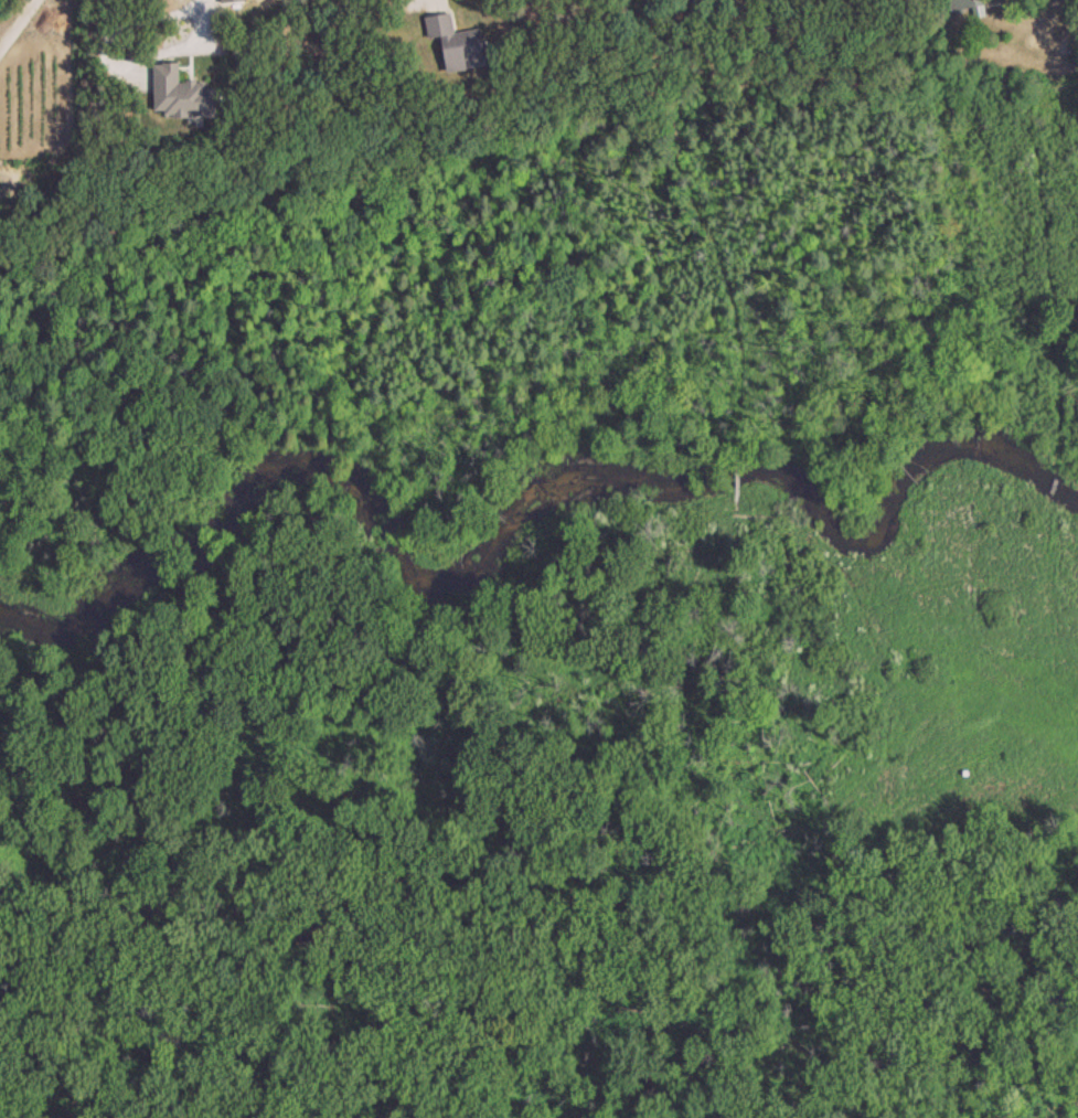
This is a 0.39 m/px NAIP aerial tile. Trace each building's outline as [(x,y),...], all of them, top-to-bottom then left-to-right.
[(427,18),(430,41),(445,39),(450,73),(489,67),(483,30),(457,33),(454,14),(427,18)] [(219,118),(219,89),(208,89),(208,82),(181,82),(181,64),(154,65),(155,118),(219,118)]
